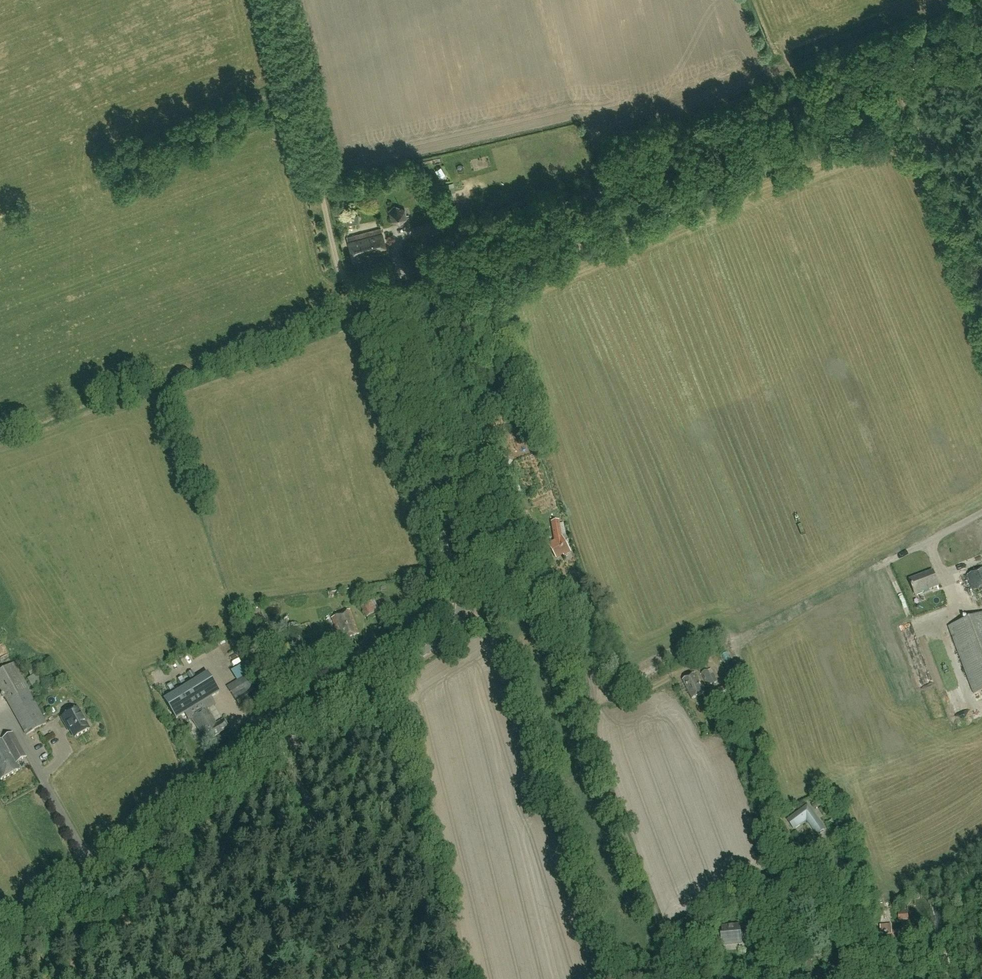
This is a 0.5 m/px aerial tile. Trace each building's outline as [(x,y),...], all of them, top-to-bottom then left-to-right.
[(439,185),(452,182),(450,176),(438,179),(439,185)] [(400,225),(407,218),(406,208),(396,205),(388,212),(390,222),(400,225)] [(440,218),(413,228),(417,239),(444,230),(440,218)] [(381,230),(348,238),(354,260),(366,257),(365,255),(386,250),(381,230)] [(515,491),(510,493),(517,510),(522,507),(515,491)] [(931,502),(926,504),(930,513),(935,511),(931,502)] [(558,521),(552,522),(555,540),(549,544),(556,557),(563,553),(564,555),(570,551),(561,537),(558,521)] [(933,570),(910,579),(915,594),(939,585),(933,570)] [(981,592),(981,570),(967,575),(975,595),(981,592)] [(366,617),(376,612),(370,601),(360,606),(366,617)] [(350,608),(347,609),(348,611),(333,617),(342,639),(359,633),(350,608)] [(949,627),(975,694),(981,691),(981,615),(949,627)] [(719,656),(728,677),(738,672),(735,666),(733,667),(727,652),(719,656)] [(31,676),(43,669),(38,660),(25,667),(31,676)] [(26,690),(30,688),(15,662),(0,670),(0,693),(2,692),(6,699),(26,733),(45,722),(26,690)] [(190,679),(196,675),(192,670),(187,673),(190,679)] [(708,670),(701,673),(707,687),(708,687),(714,684),(708,670)] [(33,687),(42,682),(38,673),(28,679),(33,687)] [(208,673),(198,679),(210,698),(220,692),(208,673)] [(239,705),(256,694),(245,674),(227,686),(239,705)] [(693,698),(705,692),(696,674),(684,680),(693,698)] [(198,679),(188,686),(199,704),(210,698),(198,679)] [(188,686),(178,692),(189,711),(199,704),(188,686)] [(178,692),(166,699),(177,718),(184,714),(189,711),(178,692)] [(68,726),(75,738),(89,730),(77,708),(62,717),(67,727),(68,726)] [(192,718),(207,741),(229,727),(224,719),(217,724),(207,709),(192,718)] [(0,739),(0,780),(20,768),(16,762),(26,756),(12,732),(0,739)] [(824,829),(813,812),(808,804),(787,820),(794,830),(808,820),(817,834),(824,829)] [(840,866),(839,882),(848,882),(849,867),(850,868),(850,861),(840,861),(839,866),(840,866)] [(742,944),(741,926),(722,927),(723,935),(721,935),(722,946),(742,944)] [(891,926),(881,926),(882,940),(903,939),(902,931),(892,932),(891,926)] [(76,932),(68,936),(72,941),(79,937),(76,932)] [(848,964),(855,961),(849,950),(842,953),(848,964)] [(807,978),(827,978),(822,970),(818,973),(820,976),(816,978),(814,973),(806,977),(807,978)]
